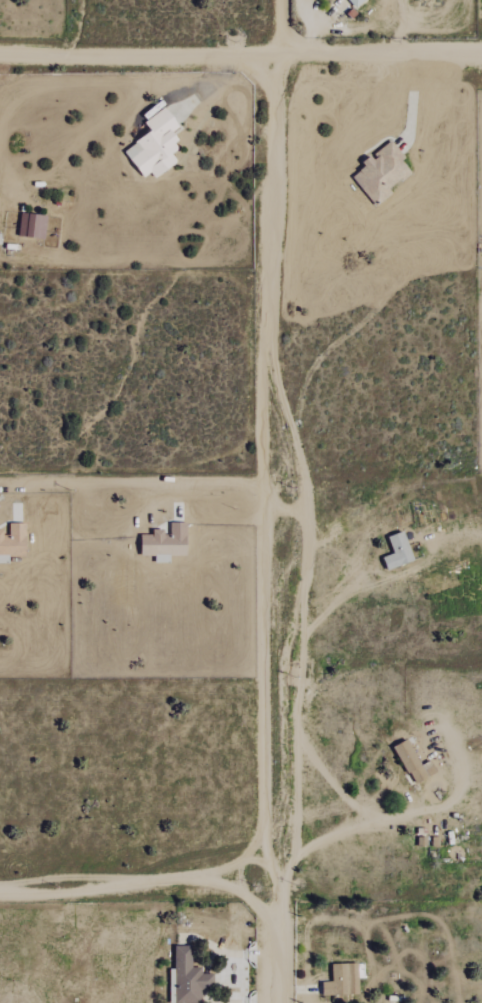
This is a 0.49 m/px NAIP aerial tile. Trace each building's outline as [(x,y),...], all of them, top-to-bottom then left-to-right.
[(125,150),(143,178),(151,173),(155,178),(179,163),(172,154),(182,148),(172,132),(179,127),(167,108),(145,122),(152,133),(125,150)] [(415,173),(391,142),(374,155),(363,164),(366,167),(353,177),(375,205),(415,173)] [(45,239),(47,215),(21,213),(19,237),(45,239)] [(188,556),(187,523),(171,524),(171,532),(154,532),(154,535),(142,535),(142,557),(157,557),(157,564),(171,563),(171,556),(188,556)] [(10,563),(9,557),(27,557),(26,524),(10,524),(10,532),(0,532),(0,563),(10,563)] [(414,563),(406,532),(389,537),(394,555),(384,557),(387,569),(414,563)] [(437,773),(431,761),(421,765),(409,739),(395,746),(413,784),(437,773)] [(175,946),(176,969),(170,969),(171,1002),(202,1002),(202,991),(214,991),(214,974),(202,974),(202,967),(193,967),(193,945),(175,946)] [(359,963),(332,964),(333,982),(323,982),(323,995),(359,994),(359,963)]
